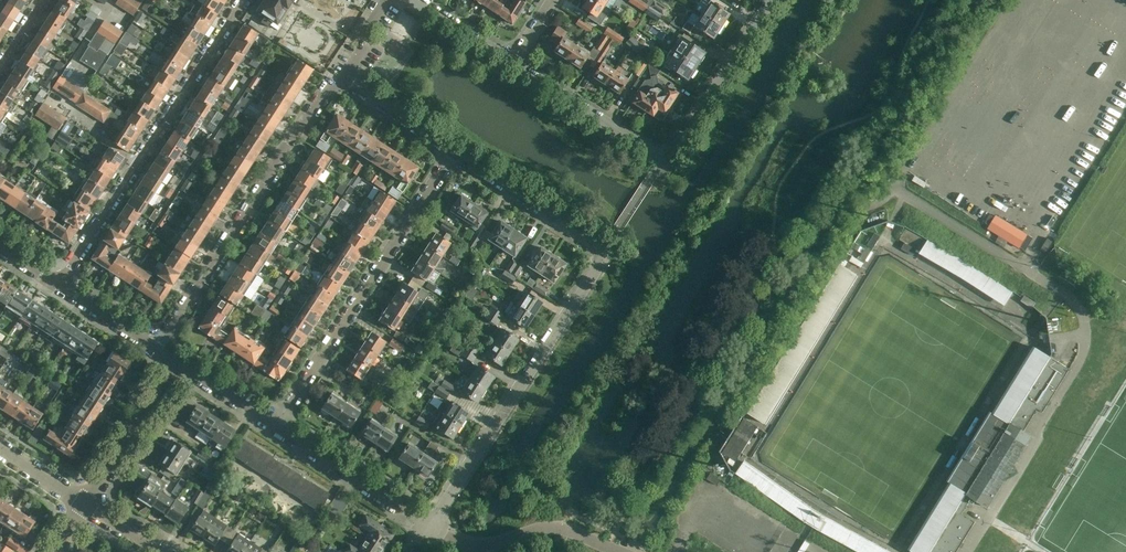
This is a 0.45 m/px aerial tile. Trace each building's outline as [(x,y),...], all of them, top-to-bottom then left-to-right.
[(4,2),(19,12),(25,3),(20,0),(6,0),(4,2)] [(53,10),(66,18),(70,13),(72,14),(75,9),(62,0),(60,0),(53,10)] [(75,9),(79,4),(77,2),(78,0),(62,0),(75,9)] [(115,4),(124,10),(130,0),(117,0),(115,4)] [(135,0),(130,0),(124,10),(133,16),(141,4),(135,0)] [(223,5),(216,0),(198,0),(197,2),(202,6),(217,15),(223,5)] [(292,0),(265,0),(257,11),(264,16),(272,21),(270,25),(278,29),(280,25),(277,23),(292,0)] [(503,18),(508,10),(507,10),(502,7),(503,5),(497,2),(498,0),(491,0),(486,7),(503,18)] [(525,3),(524,2),(521,0),(514,0),(507,10),(508,10),(503,18),(511,24),(525,3)] [(582,9),(589,13),(587,16),(601,25),(610,11),(594,0),(588,0),(582,9)] [(610,11),(617,0),(594,0),(610,11)] [(645,13),(649,8),(649,7),(639,0),(629,0),(628,2),(645,13)] [(649,8),(661,15),(663,17),(667,10),(653,1),(649,7),(649,8)] [(4,2),(1,7),(4,9),(2,13),(13,21),(19,12),(4,2)] [(702,15),(721,27),(729,15),(710,2),(702,15)] [(145,3),(141,9),(146,12),(150,6),(145,3)] [(101,10),(92,5),(85,16),(93,22),(101,10)] [(210,26),(217,15),(202,6),(199,11),(193,7),(190,12),(210,26)] [(661,15),(649,8),(645,13),(657,21),(661,15)] [(53,10),(46,20),(62,30),(65,24),(63,23),(66,18),(53,10)] [(139,12),(133,22),(139,26),(146,16),(139,12)] [(203,36),(210,26),(190,12),(187,17),(193,20),(189,26),(203,36)] [(13,21),(1,13),(0,16),(0,25),(7,30),(13,21)] [(721,27),(702,15),(693,27),(713,40),(721,27)] [(269,27),(270,25),(272,21),(264,16),(260,22),(269,27)] [(46,20),(40,30),(53,39),(56,34),(58,35),(62,30),(46,20)] [(588,33),(592,28),(579,20),(576,25),(588,33)] [(93,57),(113,27),(104,21),(96,32),(87,47),(88,47),(85,52),(93,57)] [(91,26),(84,22),(81,27),(87,32),(91,26)] [(182,22),(176,33),(182,37),(196,46),(203,36),(189,26),(182,22)] [(130,25),(126,32),(132,37),(137,29),(130,25)] [(237,36),(251,45),(258,35),(243,25),(237,36)] [(87,32),(81,27),(74,37),(81,41),(87,32)] [(113,27),(93,57),(102,63),(106,55),(107,55),(116,41),(122,32),(113,27)] [(567,60),(577,45),(565,37),(567,33),(558,27),(550,40),(558,46),(554,52),(567,60)] [(602,35),(603,35),(609,39),(614,42),(619,45),(623,38),(607,28),(602,35)] [(40,30),(33,41),(48,50),(51,45),(49,44),(53,39),(40,30)] [(188,59),(195,49),(196,46),(182,37),(180,39),(173,34),(170,40),(177,45),(174,50),(188,59)] [(124,35),(119,42),(124,45),(129,38),(124,35)] [(593,63),(609,39),(603,35),(594,48),(593,48),(590,53),(577,45),(567,60),(580,68),(586,59),(593,63)] [(244,56),(251,45),(237,36),(230,46),(244,56)] [(264,38),(262,43),(268,47),(271,42),(264,38)] [(673,52),(695,67),(703,54),(688,43),(688,42),(682,38),(673,52)] [(606,85),(616,70),(607,64),(609,62),(605,59),(612,49),(610,48),(614,42),(609,39),(593,63),(590,67),(597,72),(593,77),(606,85)] [(626,43),(636,53),(641,48),(630,39),(626,43)] [(33,41),(26,51),(39,60),(42,55),(44,56),(48,50),(33,41)] [(73,41),(68,49),(74,52),(79,44),(78,44),(73,41)] [(119,42),(113,51),(119,54),(122,50),(124,51),(126,47),(119,42)] [(230,46),(223,56),(237,66),(244,56),(230,46)] [(181,70),(188,59),(174,50),(170,54),(163,50),(160,56),(167,60),(181,70)] [(26,51),(19,61),(35,71),(38,66),(36,65),(39,60),(26,51)] [(79,61),(96,72),(102,63),(93,57),(85,52),(79,61)] [(695,67),(673,52),(668,60),(665,58),(661,64),(664,66),(670,70),(671,69),(687,79),(695,67)] [(105,63),(111,68),(112,67),(116,70),(121,61),(111,55),(105,63)] [(255,55),(251,60),(258,65),(262,60),(255,55)] [(223,56),(216,67),(231,76),(237,66),(223,56)] [(175,80),(181,70),(167,60),(160,70),(175,80)] [(251,60),(249,64),(256,69),(258,65),(251,60)] [(638,78),(647,64),(642,60),(632,74),(638,78)] [(19,61),(13,72),(26,80),(29,75),(31,77),(35,71),(19,61)] [(58,61),(54,68),(59,71),(64,64),(58,61)] [(292,102),(313,71),(297,61),(277,92),(292,102)] [(98,73),(105,78),(111,68),(105,63),(98,73)] [(71,84),(77,88),(83,92),(88,85),(91,80),(68,64),(60,77),(65,80),(71,84)] [(663,93),(660,91),(660,90),(659,90),(659,88),(663,82),(657,78),(656,76),(659,71),(648,64),(651,77),(651,80),(659,119),(660,118),(661,119),(669,107),(671,108),(679,95),(677,94),(678,92),(670,87),(669,89),(667,87),(663,93)] [(619,66),(616,70),(606,85),(619,94),(631,74),(619,66)] [(216,67),(210,77),(224,87),(228,90),(235,79),(231,76),(216,67)] [(59,75),(53,70),(47,79),(53,84),(59,75)] [(168,90),(174,81),(175,80),(160,70),(153,81),(168,90)] [(13,72),(6,82),(21,92),(24,87),(22,85),(26,80),(13,72)] [(57,92),(65,80),(60,77),(52,89),(57,92)] [(210,77),(203,88),(217,97),(224,87),(210,77)] [(43,85),(49,90),(53,84),(47,79),(43,85)] [(65,80),(57,92),(63,96),(71,84),(65,80)] [(637,94),(631,102),(633,103),(632,105),(645,113),(646,112),(658,120),(659,119),(651,80),(645,81),(644,83),(637,80),(633,86),(639,90),(638,92),(640,94),(639,95),(637,94)] [(161,101),(168,90),(153,81),(146,91),(161,101)] [(0,91),(0,92),(4,95),(12,101),(15,96),(17,97),(21,92),(6,82),(0,91)] [(69,100),(77,88),(71,84),(63,96),(69,100)] [(248,87),(238,101),(247,107),(252,98),(255,100),(259,94),(253,90),(249,96),(248,95),(252,89),(248,87)] [(77,88),(69,100),(75,104),(82,93),(83,92),(77,88)] [(196,98),(199,101),(210,108),(217,97),(203,88),(196,98)] [(41,89),(34,100),(40,104),(47,93),(41,89)] [(154,111),(161,101),(146,91),(140,101),(154,111)] [(8,112),(11,108),(9,106),(12,101),(4,95),(0,92),(0,107),(8,112)] [(272,133),(292,102),(277,92),(256,123),(272,133)] [(82,93),(75,104),(75,105),(82,110),(89,98),(82,93)] [(228,95),(223,101),(225,102),(230,106),(234,99),(228,95)] [(89,114),(96,102),(89,98),(82,110),(89,114)] [(196,98),(189,109),(203,118),(210,109),(210,108),(199,101),(196,98)] [(32,101),(27,111),(33,114),(39,105),(32,101)] [(148,121),(154,111),(140,101),(133,112),(148,121)] [(96,102),(89,114),(95,119),(103,107),(96,102)] [(225,102),(221,107),(226,111),(230,106),(225,102)] [(40,119),(42,116),(48,107),(44,104),(36,116),(40,119)] [(52,127),(58,131),(66,119),(48,107),(42,116),(40,119),(52,127)] [(103,107),(95,119),(102,123),(110,112),(103,107)] [(221,142),(239,112),(233,108),(214,138),(221,142)] [(116,109),(114,113),(113,114),(118,117),(121,119),(124,114),(116,109)] [(189,109),(183,119),(197,128),(203,118),(189,109)] [(110,111),(110,112),(102,123),(105,125),(105,124),(106,124),(107,123),(112,126),(118,117),(113,114),(114,113),(110,111)] [(141,132),(148,122),(148,121),(133,112),(126,122),(141,132)] [(214,116),(210,123),(216,126),(220,120),(214,116)] [(338,140),(348,123),(336,116),(316,147),(325,153),(329,146),(325,143),(330,136),(338,140)] [(183,119),(176,129),(190,139),(197,128),(183,119)] [(65,121),(59,131),(67,136),(73,126),(65,121)] [(134,142),(141,132),(126,122),(119,133),(134,142)] [(251,165),(272,133),(256,123),(236,155),(251,165)] [(360,131),(348,124),(348,123),(338,140),(349,148),(360,131)] [(58,131),(52,127),(46,136),(52,140),(55,135),(58,131)] [(102,129),(100,131),(101,135),(107,139),(110,134),(102,129)] [(58,131),(55,135),(65,141),(68,137),(58,131)] [(371,138),(360,131),(349,148),(360,155),(371,138)] [(174,132),(167,142),(181,152),(188,141),(174,132)] [(127,153),(134,142),(119,133),(113,143),(127,153)] [(34,152),(40,142),(32,136),(26,146),(34,152)] [(382,146),(371,138),(360,155),(372,162),(382,146)] [(54,142),(51,147),(59,153),(62,148),(54,142)] [(167,142),(160,153),(175,162),(181,152),(167,142)] [(195,145),(191,151),(197,155),(201,149),(195,145)] [(394,153),(382,146),(372,162),(383,170),(394,153)] [(117,169),(124,158),(109,148),(102,159),(117,169)] [(328,155),(339,162),(344,155),(332,148),(328,155)] [(325,170),(332,160),(315,149),(314,151),(313,151),(311,154),(311,155),(309,160),(325,170)] [(206,150),(192,171),(197,174),(207,158),(213,162),(216,157),(206,150)] [(160,153),(154,163),(168,172),(175,162),(160,153)] [(405,160),(394,153),(383,170),(394,177),(405,160)] [(344,154),(344,155),(339,162),(338,164),(343,167),(349,157),(344,154)] [(231,196),(251,165),(236,155),(216,186),(231,196)] [(49,157),(44,164),(51,168),(55,162),(49,157)] [(110,179),(117,169),(102,159),(95,169),(110,179)] [(309,160),(305,165),(304,165),(302,168),(302,169),(302,170),(318,181),(325,170),(309,160)] [(417,168),(405,160),(394,177),(401,182),(396,190),(392,187),(388,194),(397,200),(417,168)] [(356,176),(362,166),(355,162),(349,171),(356,176)] [(154,163),(147,174),(161,183),(168,172),(154,163)] [(104,189),(110,179),(95,169),(89,179),(104,189)] [(312,191),(318,181),(302,170),(299,175),(297,175),(295,178),(296,180),(295,180),(312,191)] [(147,174),(140,184),(154,193),(161,183),(147,174)] [(373,174),(368,181),(374,184),(376,180),(378,177),(373,174)] [(355,175),(349,185),(356,189),(362,179),(355,175)] [(173,176),(167,187),(169,188),(168,188),(174,192),(181,181),(173,176)] [(4,202),(14,186),(4,179),(0,185),(0,199),(4,202)] [(97,200),(104,189),(89,179),(82,190),(97,200)] [(186,180),(178,192),(185,196),(192,184),(186,180)] [(305,201),(312,191),(295,180),(292,185),(290,185),(288,189),(289,190),(288,190),(305,201)] [(385,192),(388,187),(376,180),(374,184),(385,192)] [(342,182),(335,191),(341,195),(347,185),(344,183),(342,182)] [(140,184),(133,194),(148,204),(154,193),(140,184)] [(4,202),(14,209),(24,193),(14,186),(4,202)] [(211,227),(231,196),(216,186),(195,217),(211,227)] [(350,186),(345,193),(349,196),(354,189),(350,186)] [(79,188),(72,199),(74,201),(73,203),(88,213),(90,211),(97,200),(82,190),(79,188)] [(168,188),(163,196),(169,200),(174,192),(168,188)] [(298,212),(305,201),(288,190),(285,196),(284,196),(282,199),(282,200),(282,201),(298,212)] [(379,190),(372,201),(388,211),(391,207),(392,207),(394,204),(394,202),(395,201),(379,190)] [(35,200),(24,193),(14,209),(25,216),(35,200)] [(133,194),(127,205),(141,214),(148,204),(133,194)] [(334,194),(329,201),(334,204),(338,197),(334,194)] [(449,203),(444,210),(455,217),(456,215),(464,220),(474,204),(461,196),(454,206),(449,203)] [(346,203),(341,199),(336,207),(341,210),(346,203)] [(45,207),(35,200),(25,216),(35,223),(45,207)] [(317,200),(313,206),(319,209),(322,204),(317,200)] [(292,222),(298,212),(282,201),(278,206),(277,206),(275,209),(276,210),(275,211),(292,222)] [(372,201),(365,211),(381,222),(382,221),(383,221),(385,218),(385,216),(388,211),(372,201)] [(77,230),(88,213),(73,203),(62,220),(69,225),(77,230)] [(158,203),(155,209),(160,212),(164,207),(158,203)] [(326,203),(321,211),(322,212),(327,215),(332,207),(326,203)] [(474,204),(464,220),(471,225),(470,227),(476,231),(477,231),(466,247),(473,251),(486,231),(485,230),(487,228),(480,224),(487,213),(474,204)] [(127,205),(120,215),(134,225),(141,214),(127,205)] [(56,215),(45,207),(35,223),(46,230),(46,229),(51,233),(57,224),(52,221),(56,215)] [(330,215),(337,216),(341,210),(336,207),(330,215)] [(155,209),(148,219),(153,222),(160,212),(155,209)] [(275,211),(272,216),(271,216),(268,219),(269,221),(268,221),(285,232),(292,222),(275,211)] [(365,211),(358,221),(375,232),(375,231),(377,231),(379,228),(378,226),(381,222),(365,211)] [(322,212),(316,222),(320,225),(327,215),(322,212)] [(164,214),(157,225),(161,228),(168,217),(164,214)] [(120,215),(113,226),(127,235),(134,225),(120,215)] [(990,215),(985,223),(990,226),(995,218),(990,215)] [(990,226),(988,229),(1019,248),(1028,235),(996,216),(995,218),(990,226)] [(190,259),(211,227),(195,217),(175,249),(190,259)] [(328,219),(323,227),(328,230),(333,223),(328,219)] [(358,221),(352,232),(368,242),(370,241),(372,238),(371,237),(375,232),(358,221)] [(456,231),(442,222),(439,228),(452,237),(456,231)] [(501,248),(513,230),(500,222),(491,235),(486,231),(473,251),(478,254),(488,240),(501,248)] [(306,231),(313,236),(319,228),(312,223),(306,231)] [(65,230),(57,224),(51,233),(68,244),(77,230),(69,225),(65,230)] [(263,230),(260,234),(277,245),(284,234),(267,224),(266,225),(265,225),(263,228),(263,230)] [(117,250),(118,250),(127,235),(113,226),(103,240),(117,250)] [(513,230),(501,248),(514,257),(526,238),(513,230)] [(352,232),(345,242),(361,252),(362,252),(363,252),(365,248),(365,247),(368,242),(352,232)] [(316,237),(316,238),(316,237),(321,241),(325,243),(327,239),(318,233),(316,237)] [(875,233),(868,245),(874,248),(881,237),(878,235),(875,233)] [(256,240),(254,244),(270,255),(277,245),(260,234),(259,235),(258,236),(256,239),(256,240)] [(427,246),(442,256),(450,243),(436,234),(427,246)] [(1028,235),(1020,247),(1026,251),(1033,239),(1028,235)] [(149,237),(144,245),(148,248),(154,239),(149,237)] [(304,237),(301,242),(307,247),(311,241),(304,237)] [(310,246),(318,251),(323,243),(321,242),(321,241),(316,237),(316,238),(315,238),(310,246)] [(1047,238),(1040,250),(1046,253),(1053,242),(1047,238)] [(92,257),(93,260),(93,261),(108,271),(118,256),(114,254),(116,250),(117,250),(103,240),(92,257)] [(345,242),(338,252),(355,263),(355,262),(356,262),(358,259),(358,257),(361,252),(345,242)] [(1005,309),(1013,294),(972,267),(928,242),(920,257),(964,282),(1005,309)] [(905,243),(901,249),(913,256),(916,250),(905,243)] [(250,250),(247,255),(263,265),(270,255),(254,244),(253,245),(251,246),(249,248),(250,250)] [(297,244),(293,250),(299,254),(303,248),(297,244)] [(427,246),(419,259),(434,268),(449,278),(452,274),(437,264),(442,256),(427,246)] [(541,275),(553,256),(540,248),(528,266),(541,275)] [(866,248),(859,260),(864,263),(871,252),(866,248)] [(179,275),(189,261),(190,259),(175,249),(173,250),(164,265),(179,275)] [(331,263),(348,273),(348,272),(350,272),(352,269),(352,267),(355,263),(338,252),(331,263)] [(108,271),(119,278),(129,262),(118,255),(118,256),(108,271)] [(243,261),(240,265),(257,276),(263,265),(247,255),(246,256),(244,256),(242,259),(243,261)] [(566,265),(553,256),(541,275),(554,283),(566,265)] [(419,259),(411,272),(425,281),(433,269),(434,268),(419,259)] [(510,274),(513,270),(518,263),(512,259),(505,271),(510,274)] [(301,261),(295,270),(301,274),(307,265),(301,261)] [(119,278),(129,284),(139,269),(129,262),(119,278)] [(513,270),(510,274),(516,278),(524,267),(518,263),(513,270)] [(330,264),(324,275),(340,286),(343,281),(344,281),(346,278),(346,276),(347,275),(330,264)] [(170,290),(179,275),(164,265),(157,276),(160,278),(157,282),(170,290)] [(250,286),(257,276),(240,265),(239,266),(237,266),(236,269),(236,271),(233,275),(250,286)] [(285,265),(281,271),(288,275),(292,270),(285,265)] [(748,417),(768,430),(860,280),(842,268),(748,417)] [(129,284),(140,291),(150,276),(139,269),(129,284)] [(294,283),(300,274),(294,271),(289,279),(294,283)] [(516,278),(504,271),(500,277),(512,285),(516,278)] [(230,281),(227,285),(243,296),(250,286),(233,275),(232,276),(231,277),(229,279),(230,281)] [(324,275),(317,285),(333,296),(336,292),(337,291),(339,288),(339,287),(340,286),(324,275)] [(162,303),(170,290),(157,282),(161,285),(157,291),(146,283),(150,276),(140,291),(158,304),(162,303)] [(278,280),(274,286),(279,289),(283,283),(278,280)] [(293,285),(287,281),(281,291),(287,295),(293,285)] [(428,282),(425,287),(433,292),(436,287),(428,282)] [(10,285),(6,283),(4,286),(0,292),(0,302),(6,305),(16,290),(10,285)] [(395,296),(417,311),(428,294),(420,289),(418,293),(403,283),(395,296)] [(548,291),(536,283),(531,288),(545,297),(548,291)] [(227,285),(223,290),(222,291),(220,293),(220,295),(220,296),(236,307),(243,296),(227,285)] [(317,285),(310,296),(326,306),(329,302),(331,301),(333,298),(332,297),(333,296),(317,285)] [(17,290),(16,290),(6,305),(5,307),(21,317),(31,301),(30,301),(30,299),(26,297),(25,297),(16,292),(17,290)] [(275,300),(281,304),(287,295),(281,291),(275,300)] [(519,306),(533,315),(541,302),(527,293),(519,306)] [(310,296),(303,306),(320,317),(323,312),(324,312),(326,309),(326,307),(326,306),(310,296)] [(395,296),(387,308),(402,318),(409,323),(417,311),(395,296)] [(1032,309),(1036,303),(1024,296),(1021,301),(1032,309)] [(266,311),(272,300),(267,297),(261,307),(266,311)] [(215,304),(212,308),(227,318),(234,308),(219,298),(218,299),(216,299),(214,302),(215,304)] [(21,317),(32,324),(42,308),(41,308),(41,306),(37,304),(36,304),(31,301),(21,317)] [(256,304),(250,314),(260,320),(266,311),(261,307),(256,304)] [(533,315),(519,306),(515,304),(507,316),(510,319),(524,328),(533,315)] [(303,306),(297,316),(313,327),(316,322),(317,322),(319,319),(319,317),(320,317),(303,306)] [(268,311),(275,317),(279,312),(271,307),(268,311)] [(504,315),(491,307),(487,313),(500,321),(504,315)] [(32,324),(43,331),(53,315),(52,315),(52,313),(48,311),(47,311),(42,308),(32,324)] [(208,314),(205,319),(220,329),(227,318),(212,308),(211,309),(210,310),(207,312),(208,314)] [(402,318),(387,308),(379,321),(393,331),(402,318)] [(271,314),(267,311),(260,321),(265,324),(271,314)] [(434,322),(439,325),(443,318),(436,313),(434,315),(427,311),(424,315),(434,322)] [(484,318),(496,326),(500,321),(487,313),(484,318)] [(53,340),(64,322),(63,322),(63,320),(59,318),(58,319),(53,315),(43,331),(53,338),(52,340),(53,340)] [(297,316),(290,326),(306,337),(309,333),(311,332),(313,329),(312,328),(313,327),(297,316)] [(201,325),(198,329),(207,335),(208,335),(213,339),(223,345),(223,344),(229,336),(219,330),(220,329),(205,319),(204,319),(203,320),(200,323),(201,325)] [(53,340),(63,347),(65,346),(75,330),(74,329),(74,328),(70,325),(69,326),(64,322),(53,340)] [(290,326),(283,337),(300,347),(300,346),(302,346),(304,343),(304,341),(306,337),(290,326)] [(499,328),(491,340),(495,343),(494,343),(508,353),(517,339),(503,330),(499,328)] [(233,351),(243,336),(233,329),(229,336),(223,344),(228,347),(228,349),(231,351),(232,350),(233,351)] [(65,346),(76,353),(86,337),(85,336),(85,335),(81,332),(80,333),(75,330),(65,346)] [(397,331),(393,337),(401,342),(404,336),(397,331)] [(363,345),(378,355),(386,342),(371,333),(363,345)] [(243,357),(247,352),(253,342),(243,336),(233,351),(234,352),(235,353),(238,355),(240,355),(243,357)] [(86,337),(76,353),(79,355),(76,360),(83,365),(97,344),(96,343),(96,342),(92,339),(91,340),(86,337)] [(276,350),(291,360),(294,356),(295,355),(297,352),(297,351),(298,350),(283,340),(276,350)] [(389,344),(401,352),(404,347),(392,340),(389,344)] [(253,365),(256,360),(260,354),(263,349),(253,342),(247,352),(243,357),(245,358),(245,360),(248,362),(249,361),(253,364),(252,365),(253,365)] [(213,343),(210,348),(215,352),(219,347),(213,343)] [(494,343),(486,356),(500,365),(508,353),(494,343)] [(479,352),(467,344),(463,350),(476,358),(479,352)] [(363,345),(355,358),(369,367),(378,355),(363,345)] [(0,347),(0,355),(5,358),(3,361),(5,362),(9,355),(9,356),(11,354),(4,349),(1,347),(0,347)] [(1051,357),(1038,349),(995,418),(992,416),(976,442),(975,442),(973,444),(974,444),(984,450),(979,458),(969,452),(967,454),(968,454),(952,481),(955,483),(913,551),(957,551),(975,522),(962,514),(967,505),(971,508),(977,500),(989,507),(1008,476),(1015,472),(1013,468),(1032,437),(1024,432),(1038,409),(1043,412),(1070,369),(1051,357)] [(276,350),(269,360),(285,370),(287,366),(289,366),(291,362),(291,361),(291,360),(276,350)] [(459,355),(472,363),(476,358),(463,350),(459,355)] [(114,353),(114,354),(107,364),(123,374),(126,370),(128,369),(130,366),(129,364),(130,363),(114,353)] [(256,360),(253,365),(268,375),(278,381),(285,370),(269,360),(260,354),(256,360)] [(369,367),(355,358),(346,371),(361,380),(369,367)] [(17,366),(25,371),(29,365),(21,360),(17,366)] [(116,385),(119,380),(121,380),(123,377),(122,375),(123,374),(107,364),(100,375),(116,385)] [(26,374),(36,380),(41,373),(31,367),(26,374)] [(479,367),(470,380),(484,389),(493,376),(479,367)] [(380,368),(377,372),(384,377),(387,373),(380,368)] [(100,375),(93,385),(109,396),(112,391),(114,391),(116,388),(115,386),(116,385),(100,375)] [(456,388),(444,380),(443,380),(438,377),(434,383),(439,386),(438,386),(449,393),(451,394),(456,388)] [(470,380),(462,393),(476,402),(484,389),(470,380)] [(364,381),(361,385),(369,390),(372,386),(364,381)] [(55,382),(51,388),(58,392),(61,386),(55,382)] [(445,400),(449,393),(438,386),(438,387),(432,383),(429,388),(434,392),(434,393),(445,400)] [(93,385),(86,396),(102,406),(105,401),(107,401),(109,398),(108,396),(109,396),(93,385)] [(31,387),(27,394),(31,396),(35,389),(31,387)] [(2,388),(0,391),(0,410),(1,410),(2,410),(12,395),(2,388)] [(2,410),(12,417),(22,401),(26,395),(16,389),(12,395),(2,410)] [(336,418),(345,404),(331,395),(321,409),(336,418)] [(86,396),(79,406),(95,417),(98,412),(100,412),(102,409),(101,407),(102,406),(86,396)] [(377,400),(373,405),(380,409),(383,404),(377,400)] [(32,408),(22,401),(12,417),(17,420),(17,422),(21,425),(32,408)] [(443,415),(460,426),(469,413),(452,403),(443,415)] [(345,404),(336,418),(350,428),(359,413),(345,404)] [(79,406),(72,417),(88,427),(91,422),(93,422),(95,419),(94,417),(95,417),(79,406)] [(180,407),(176,414),(183,418),(187,412),(180,407)] [(197,433),(209,415),(196,407),(185,425),(197,433)] [(32,408),(21,425),(26,428),(28,427),(33,430),(43,415),(32,408)] [(430,423),(419,416),(418,417),(414,414),(410,420),(425,431),(430,423)] [(197,433),(210,441),(221,423),(209,415),(197,433)] [(460,426),(443,415),(435,428),(452,439),(460,426)] [(72,417),(65,428),(81,438),(84,433),(86,433),(88,430),(87,428),(88,427),(72,417)] [(172,417),(169,421),(178,427),(182,421),(176,417),(175,419),(172,417)] [(744,418),(722,453),(736,461),(731,459),(729,464),(734,466),(736,461),(736,462),(742,453),(758,427),(744,418)] [(374,443),(383,429),(371,421),(361,435),(374,443)] [(221,423),(210,441),(223,449),(234,432),(221,423)] [(974,424),(967,436),(970,438),(977,426),(974,424)] [(38,435),(43,428),(38,425),(34,432),(38,435)] [(65,428),(58,438),(74,449),(77,444),(79,444),(81,441),(81,439),(81,438),(65,428)] [(383,429),(374,443),(387,452),(397,437),(383,429)] [(49,432),(44,439),(69,456),(70,455),(72,454),(74,451),(74,449),(58,438),(49,432)] [(244,440),(234,456),(245,463),(244,464),(245,465),(245,464),(262,474),(261,475),(262,476),(262,475),(273,482),(272,482),(273,483),(273,482),(290,493),(289,494),(290,494),(290,493),(301,500),(300,501),(301,501),(301,500),(312,507),(308,513),(300,510),(291,520),(289,519),(286,525),(285,525),(307,540),(326,510),(321,507),(329,495),(329,494),(328,495),(312,484),(312,483),(311,484),(301,477),(301,476),(300,477),(284,466),(284,465),(283,465),(283,466),(273,459),(273,458),(272,459),(256,448),(256,447),(255,447),(255,448),(244,440)] [(166,453),(183,464),(190,453),(174,442),(166,453)] [(413,468),(422,454),(408,444),(398,459),(413,468)] [(958,450),(951,461),(954,463),(962,452),(958,450)] [(210,459),(199,452),(196,457),(207,464),(210,459)] [(183,464),(166,453),(159,465),(162,467),(158,471),(165,475),(168,471),(175,476),(183,464)] [(422,454),(413,468),(427,478),(436,463),(422,454)] [(745,464),(736,476),(811,528),(854,551),(886,551),(820,516),(745,464)] [(166,484),(152,474),(147,481),(148,481),(138,498),(151,507),(152,506),(152,505),(156,499),(153,497),(161,483),(165,485),(166,484)] [(707,479),(717,485),(720,480),(711,474),(707,479)] [(152,506),(166,514),(166,515),(174,502),(160,493),(165,485),(161,483),(153,497),(156,499),(152,505),(152,506)] [(198,490),(190,502),(197,506),(204,494),(198,490)] [(203,509),(211,497),(204,493),(204,494),(197,506),(203,509)] [(341,501),(335,497),(326,511),(331,514),(333,511),(334,511),(341,501)] [(175,501),(174,502),(166,515),(166,514),(165,516),(177,524),(187,509),(175,501)] [(331,514),(333,515),(338,518),(347,505),(341,501),(334,511),(333,511),(331,514)] [(3,524),(13,509),(12,508),(13,506),(10,504),(8,505),(4,502),(0,508),(0,522),(3,524)] [(13,509),(3,524),(4,525),(13,531),(24,515),(20,512),(19,510),(16,508),(15,510),(13,509)] [(190,530),(202,538),(216,517),(204,509),(190,530)] [(24,515),(13,531),(13,532),(23,539),(34,522),(33,521),(33,519),(30,517),(28,518),(24,515)] [(218,539),(224,542),(233,528),(216,517),(202,538),(214,546),(218,539)] [(366,536),(385,548),(393,535),(365,517),(359,526),(369,532),(366,536)] [(251,540),(233,528),(224,542),(230,546),(227,551),(243,551),(251,540)] [(366,536),(357,550),(349,545),(344,551),(345,551),(382,551),(385,548),(366,536)] [(10,537),(9,538),(5,544),(15,551),(20,544),(10,537)] [(269,551),(251,540),(243,551),(268,551),(269,551)] [(805,541),(798,551),(804,551),(809,544),(805,541)] [(13,551),(0,543),(0,551),(13,551)]
